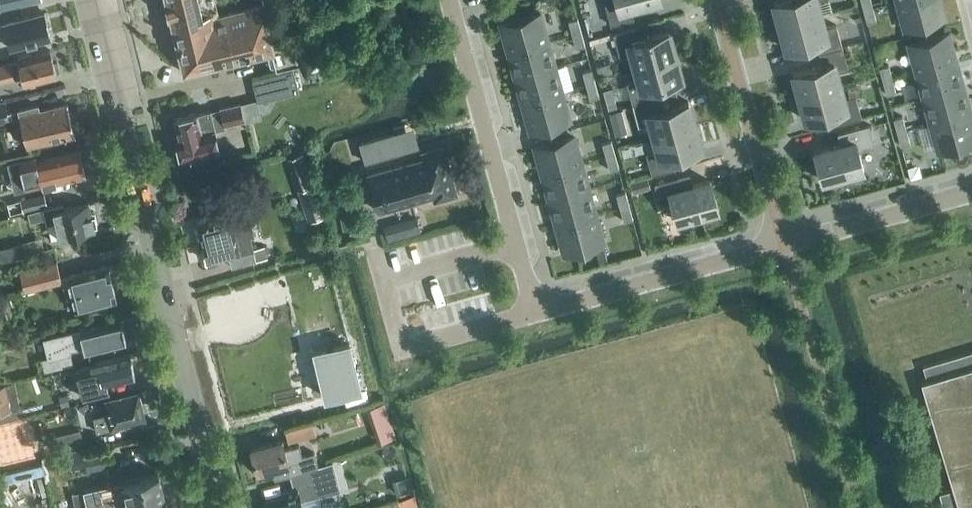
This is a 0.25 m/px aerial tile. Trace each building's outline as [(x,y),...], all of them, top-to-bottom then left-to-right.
[(166,2),(164,3),(167,16),(169,16),(183,72),(272,50),(276,70),(300,64),(295,44),(289,45),(282,17),(266,20),(263,5),(212,17),(208,0),(165,0),(166,2)] [(633,19),(630,8),(658,0),(616,0),(604,4),(610,26),(633,19)] [(822,0),(782,0),(773,3),(779,26),(820,15),(817,2),(822,0)] [(871,7),(870,0),(860,0),(862,9),(871,7)] [(896,1),(903,27),(942,16),(938,0),(901,0),(896,1)] [(871,7),(862,9),(866,24),(875,21),(871,7)] [(44,13),(4,23),(5,27),(0,28),(0,26),(0,38),(8,36),(11,47),(50,37),(44,13)] [(506,53),(547,42),(539,15),(500,26),(505,44),(504,44),(506,53)] [(819,53),(842,47),(836,25),(824,28),(820,15),(779,26),(786,50),(815,42),(819,53)] [(571,35),(580,32),(576,19),(567,21),(571,35)] [(634,66),(675,55),(669,31),(639,39),(636,28),(613,34),(619,56),(630,53),(634,66)] [(580,32),(571,35),(575,49),(584,46),(580,32)] [(916,72),(956,61),(954,53),(952,53),(947,36),(909,46),(916,72)] [(515,78),(554,67),(547,42),(506,53),(508,62),(510,61),(515,78)] [(799,97),(840,86),(836,72),(848,69),(842,47),(819,53),(822,65),(792,73),(799,97)] [(50,50),(31,55),(31,53),(17,56),(18,60),(0,65),(0,82),(23,77),(24,84),(56,76),(50,50)] [(650,87),(682,79),(675,55),(634,66),(638,80),(626,83),(632,105),(653,99),(650,87)] [(923,98),(962,87),(957,70),(959,70),(956,61),(916,72),(923,98)] [(882,81),(891,79),(888,66),(878,68),(882,81)] [(520,104),(561,93),(554,67),(515,78),(519,95),(518,95),(520,104)] [(257,102),(298,92),(293,70),(252,80),(257,102)] [(585,84),(594,82),(591,70),(581,72),(585,84)] [(891,79),(882,81),(886,95),(895,93),(891,79)] [(594,82),(585,84),(589,100),(598,97),(594,82)] [(834,113),(837,125),(860,118),(855,96),(843,99),(840,86),(799,97),(805,121),(834,113)] [(603,89),(608,109),(616,107),(611,87),(603,89)] [(930,124),(971,113),(968,104),(966,104),(962,87),(923,98),(930,124)] [(561,93),(520,104),(522,113),(524,112),(529,130),(568,119),(561,93)] [(688,102),(657,110),(653,99),(632,105),(638,128),(650,125),(653,137),(694,126),(688,102)] [(8,120),(4,101),(0,102),(0,122),(8,120)] [(199,168),(216,163),(218,159),(216,150),(218,150),(213,131),(214,131),(220,129),(223,124),(243,119),(239,103),(219,109),(209,112),(209,111),(196,115),(195,114),(174,119),(179,139),(175,140),(180,159),(191,156),(194,165),(199,168)] [(75,135),(67,104),(39,111),(38,107),(19,111),(28,147),(75,135)] [(623,110),(611,113),(613,121),(625,117),(623,110)] [(930,124),(937,150),(971,140),(971,125),(971,121),(971,118),(971,113),(930,124)] [(896,132),(905,130),(902,117),(892,119),(896,132)] [(822,181),(863,170),(858,151),(874,147),(868,125),(837,133),(840,145),(814,152),(822,181)] [(694,126),(653,137),(657,150),(645,153),(651,175),(675,169),(671,157),(701,149),(694,126)] [(905,130),(896,132),(900,146),(909,144),(905,130)] [(396,132),(360,143),(365,162),(402,151),(396,132)] [(540,176),(580,164),(573,138),(534,149),(539,166),(537,167),(540,176)] [(605,156),(614,154),(610,141),(601,144),(605,156)] [(434,200),(455,194),(441,147),(420,153),(421,157),(366,173),(377,212),(432,196),(434,200)] [(27,190),(85,176),(79,151),(36,162),(35,158),(20,162),(27,190)] [(297,190),(314,184),(303,153),(287,158),(291,169),(290,170),(297,190)] [(614,154),(605,156),(609,171),(618,169),(614,154)] [(548,200),(587,190),(580,164),(540,176),(542,184),(544,184),(548,200)] [(680,189),(677,177),(654,184),(660,206),(671,203),(676,221),(707,213),(708,216),(718,213),(710,181),(680,189)] [(554,226),(595,215),(587,190),(548,200),(553,217),(551,218),(554,226)] [(28,212),(49,207),(45,192),(21,198),(24,213),(28,212)] [(619,208),(628,205),(625,192),(615,195),(619,208)] [(49,207),(28,212),(30,222),(45,218),(46,224),(56,222),(60,238),(94,229),(93,226),(97,225),(94,213),(90,215),(87,202),(64,208),(63,203),(49,207)] [(628,205),(619,208),(623,222),(632,220),(628,205)] [(247,212),(231,216),(231,215),(197,223),(203,246),(201,246),(202,249),(199,251),(201,259),(204,259),(205,262),(228,256),(230,268),(256,262),(249,235),(252,234),(247,212)] [(595,215),(554,226),(556,235),(558,235),(563,252),(602,241),(595,215)] [(1,261),(25,255),(44,250),(41,237),(0,247),(0,258),(1,261)] [(57,260),(19,270),(25,291),(62,281),(61,277),(57,260)] [(116,300),(107,265),(66,275),(74,310),(116,300)] [(85,353),(126,343),(121,321),(43,340),(48,358),(41,360),(44,372),(73,365),(69,350),(83,346),(85,353)] [(349,348),(348,343),(313,351),(324,398),(359,389),(351,357),(356,356),(354,347),(349,348)] [(922,366),(926,380),(920,382),(952,488),(938,492),(943,507),(971,507),(971,351),(922,366)] [(97,364),(75,369),(83,399),(109,392),(107,384),(135,377),(129,356),(97,364)] [(0,385),(0,412),(9,411),(3,384),(0,385)] [(97,433),(127,425),(127,423),(143,419),(137,394),(106,402),(109,414),(93,418),(97,433)] [(385,403),(367,409),(371,420),(389,414),(385,403)] [(287,441),(316,434),(312,421),(284,428),(287,441)] [(57,450),(84,443),(81,429),(53,436),(57,450)] [(282,441),(250,449),(256,472),(271,468),(274,479),(290,475),(319,466),(316,452),(301,457),(298,446),(284,450),(282,441)] [(88,471),(113,466),(110,450),(84,456),(88,471)] [(264,500),(266,507),(304,507),(302,500),(313,497),(318,495),(339,490),(332,461),(319,466),(290,475),(294,488),(282,492),(283,495),(264,500)] [(84,491),(89,507),(105,507),(123,504),(124,507),(125,507),(164,499),(158,473),(84,491)] [(414,497),(397,502),(398,507),(417,507),(414,497)] [(164,499),(125,507),(167,507),(164,499)]
